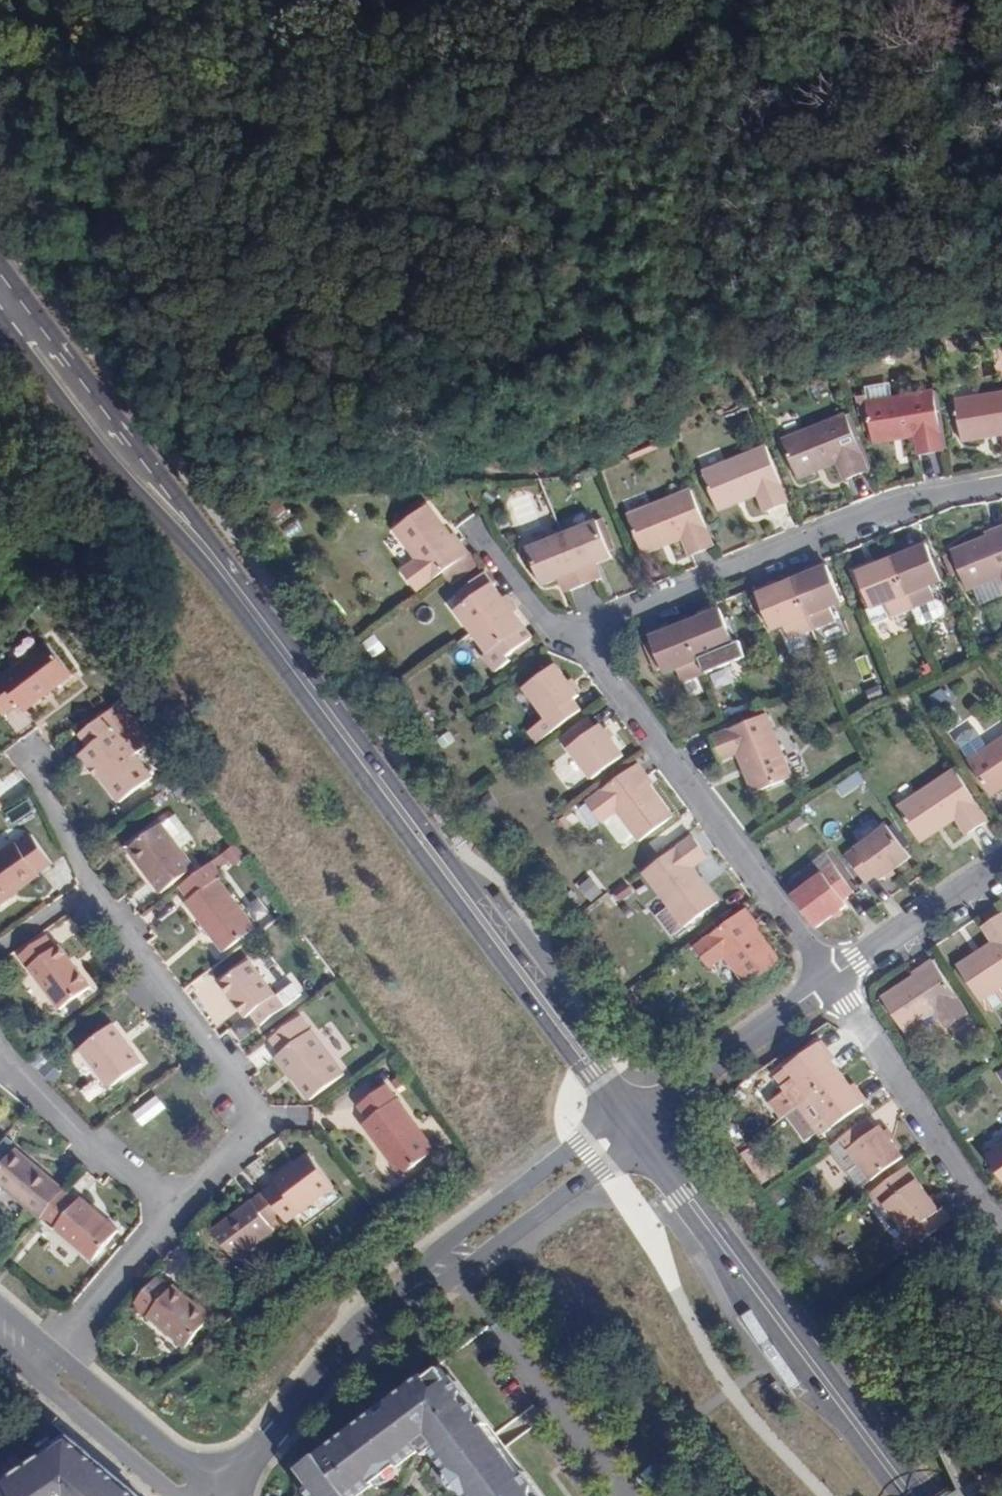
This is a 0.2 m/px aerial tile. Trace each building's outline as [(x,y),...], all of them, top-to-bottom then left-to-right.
[(915,456),(941,452),(932,392),(865,403),(871,444),(913,439),(915,456)] [(955,401),(961,444),(1001,438),(1001,393),(955,401)] [(780,441),(796,482),(834,467),(840,482),(866,472),(843,416),(780,441)] [(761,515),(788,504),(765,447),(701,472),(718,514),(755,499),(761,515)] [(711,548),(689,491),(625,516),(641,557),(680,542),(686,558),(711,548)] [(454,543),(449,536),(426,506),(391,531),(413,562),(399,572),(414,592),(468,553),(458,540),(454,543)] [(595,522),(561,536),(582,587),(600,580),(595,568),(611,561),(595,522)] [(984,537),(950,552),(966,592),(1000,579),(1001,584),(1001,525),(990,530),(991,534),(984,537)] [(453,534),(449,536),(454,543),(458,540),(453,534)] [(582,587),(561,536),(526,550),(542,588),(557,583),(563,594),(582,587)] [(891,559),(912,611),(936,602),(930,588),(941,584),(925,545),(891,559)] [(887,621),(912,611),(891,559),(856,572),(871,612),(882,607),(887,621)] [(790,580),(811,632),(835,622),(830,610),(842,605),(826,566),(790,580)] [(453,612),(470,635),(508,607),(484,574),(456,594),(463,604),(453,612)] [(788,641),(811,632),(790,580),(755,594),(770,633),(783,628),(788,641)] [(942,604),(936,602),(912,611),(919,628),(943,618),(945,613),(942,604)] [(508,607),(470,635),(485,656),(497,648),(504,658),(531,638),(508,607)] [(684,623),(704,676),(728,667),(722,653),(734,648),(718,609),(684,623)] [(681,685),(704,676),(684,623),(648,637),(663,676),(676,672),(681,685)] [(497,648),(485,656),(493,666),(504,658),(497,648)] [(0,685),(0,715),(3,719),(19,707),(25,715),(73,680),(51,649),(0,685)] [(578,695),(556,666),(522,690),(552,731),(581,711),(573,699),(578,695)] [(749,793),(792,778),(767,714),(707,737),(717,763),(736,756),(749,793)] [(118,804),(149,782),(104,718),(80,736),(88,748),(81,754),(118,804)] [(590,781),(624,755),(600,724),(594,728),(587,719),(559,740),(590,781)] [(966,761),(991,798),(1001,791),(1001,738),(966,761)] [(672,816),(650,786),(645,781),(649,778),(639,765),(638,764),(586,804),(601,825),(615,814),(636,842),(672,816)] [(953,770),(895,808),(920,845),(955,822),(965,837),(966,836),(987,822),(953,770)] [(645,781),(650,786),(653,784),(649,778),(645,781)] [(158,893),(192,869),(159,825),(126,849),(158,893)] [(62,854),(42,826),(30,834),(27,830),(0,850),(0,879),(11,895),(53,866),(50,863),(62,854)] [(910,859),(886,827),(844,857),(864,886),(876,877),(879,881),(880,880),(910,859)] [(683,927),(718,901),(694,869),(707,859),(692,838),(643,875),(683,927)] [(791,895),(817,929),(846,906),(843,901),(853,894),(832,865),(791,895)] [(223,954),(255,930),(218,880),(187,904),(223,954)] [(752,925),(757,922),(746,908),(694,947),(710,968),(723,959),(745,987),(780,961),(758,931),(752,925)] [(979,929),(989,944),(957,966),(981,1002),(1001,988),(1001,914),(979,929)] [(762,928),(757,922),(752,925),(758,931),(762,928)] [(60,1012),(90,989),(58,945),(53,949),(45,939),(19,958),(60,1012)] [(920,972),(912,976),(880,998),(905,1034),(935,1015),(945,1030),(968,1015),(931,960),(918,968),(920,972)] [(260,1028),(284,1010),(249,964),(222,985),(247,1019),(251,1016),(260,1028)] [(910,973),(912,976),(920,972),(918,968),(910,973)] [(311,1099),(343,1076),(300,1017),(272,1039),(281,1052),(278,1054),(311,1099)] [(109,1091),(141,1068),(113,1030),(81,1054),(109,1091)] [(782,1088),(797,1108),(842,1075),(819,1043),(785,1068),(792,1078),(782,1088)] [(842,1075),(797,1108),(812,1127),(823,1119),(830,1128),(863,1103),(842,1075)] [(360,1126),(400,1178),(434,1153),(385,1087),(357,1107),(367,1120),(360,1126)] [(871,1182),(904,1157),(881,1126),(877,1129),(869,1119),(828,1150),(845,1172),(856,1163),(871,1182)] [(984,1157),(1001,1183),(1001,1144),(984,1157)] [(38,1220),(40,1218),(62,1192),(14,1152),(0,1167),(0,1187),(38,1220)] [(280,1219),(285,1225),(333,1188),(308,1156),(276,1181),(277,1184),(262,1195),(280,1219)] [(884,1206),(914,1246),(943,1225),(936,1214),(941,1210),(917,1181),(884,1206)] [(62,1192),(40,1218),(91,1262),(114,1235),(90,1215),(93,1211),(79,1199),(75,1203),(62,1192)] [(280,1219),(262,1195),(212,1233),(235,1264),(274,1235),(269,1228),(280,1219)] [(90,1215),(114,1235),(117,1231),(93,1211),(90,1215)] [(169,1292),(155,1281),(134,1306),(184,1349),(210,1320),(173,1289),(169,1292)] [(529,1478),(525,1481),(491,1435),(493,1432),(461,1389),(457,1391),(447,1377),(432,1387),(429,1385),(306,1478),(319,1495),(318,1495),(370,1495),(430,1451),(464,1495),(542,1495),(529,1478)] [(75,1441),(59,1451),(57,1449),(0,1486),(0,1495),(142,1495),(75,1441)]
